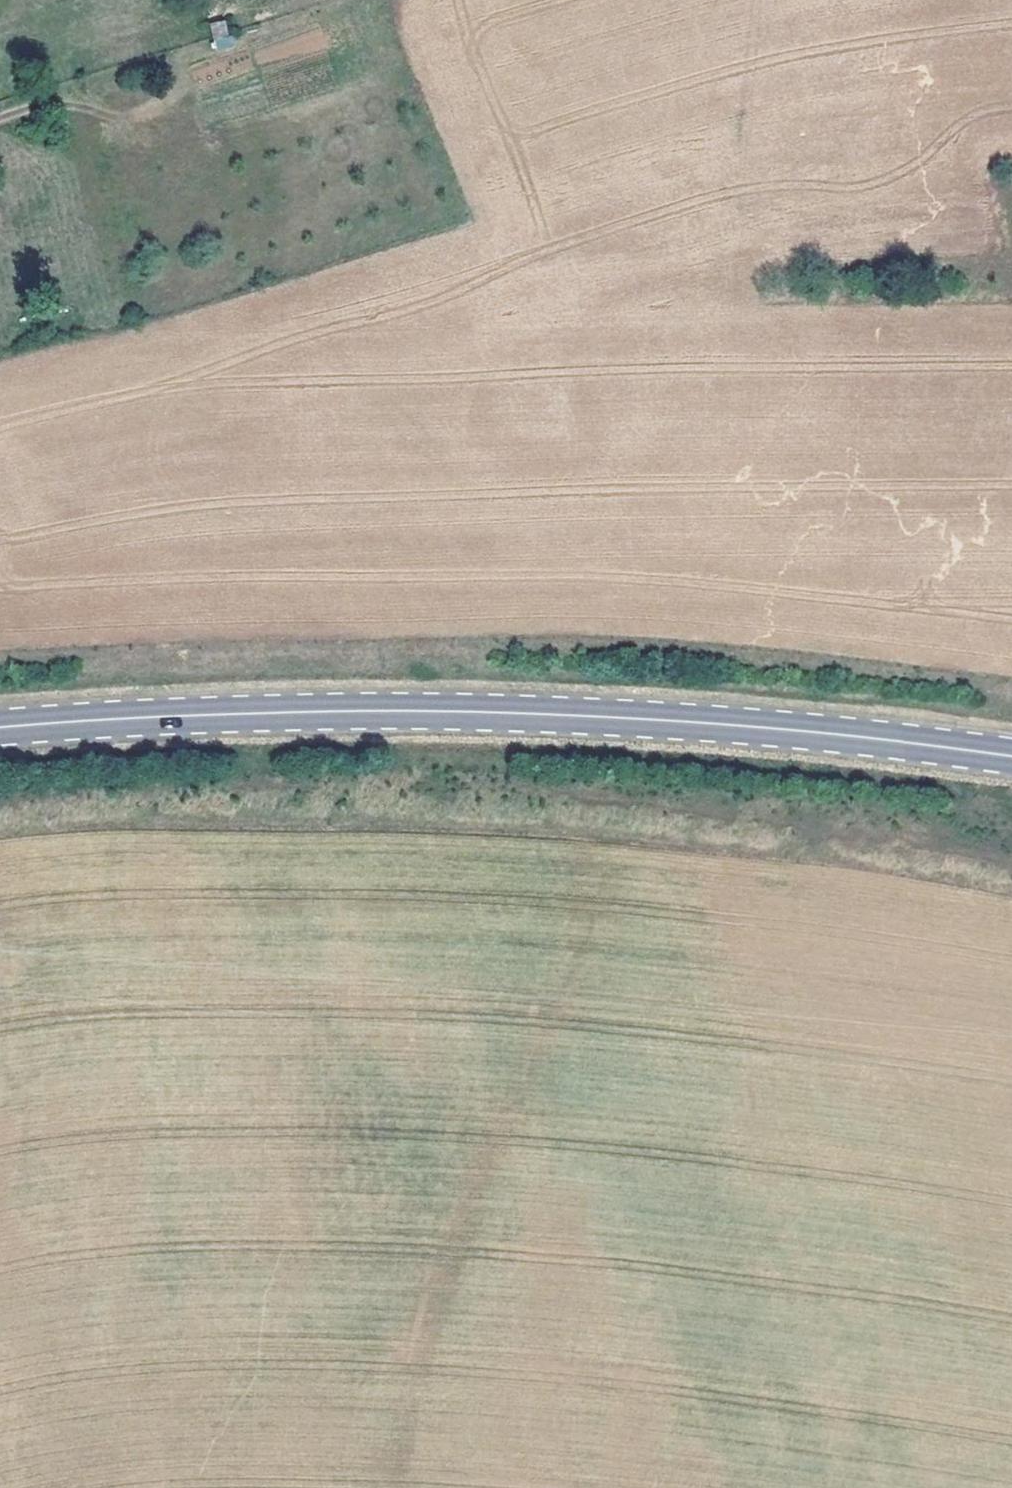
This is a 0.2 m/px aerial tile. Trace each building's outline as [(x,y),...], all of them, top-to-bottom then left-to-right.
[(214,49),(231,47),(229,21),(211,22),(214,49)]
